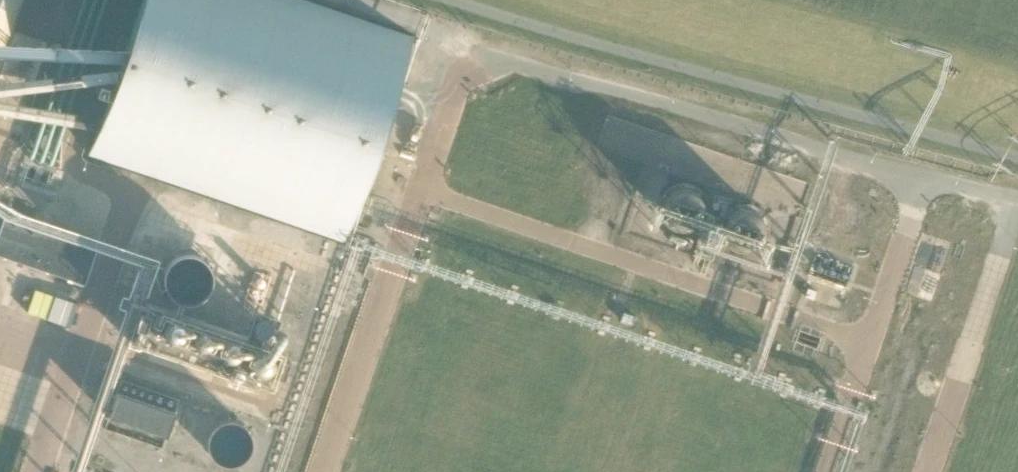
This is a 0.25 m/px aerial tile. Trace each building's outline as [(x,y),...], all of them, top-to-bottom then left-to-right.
[(21,0),(0,0),(0,62),(21,0)] [(339,232),(406,30),(314,0),(141,0),(92,151),(339,232)] [(4,217),(0,229),(0,254),(85,284),(97,249),(4,217)] [(52,305),(58,282),(0,265),(0,290),(52,305)] [(245,341),(149,308),(136,347),(270,392),(283,353),(266,347),(274,322),(254,316),(245,341)] [(110,415),(167,433),(175,409),(118,391),(110,415)]
